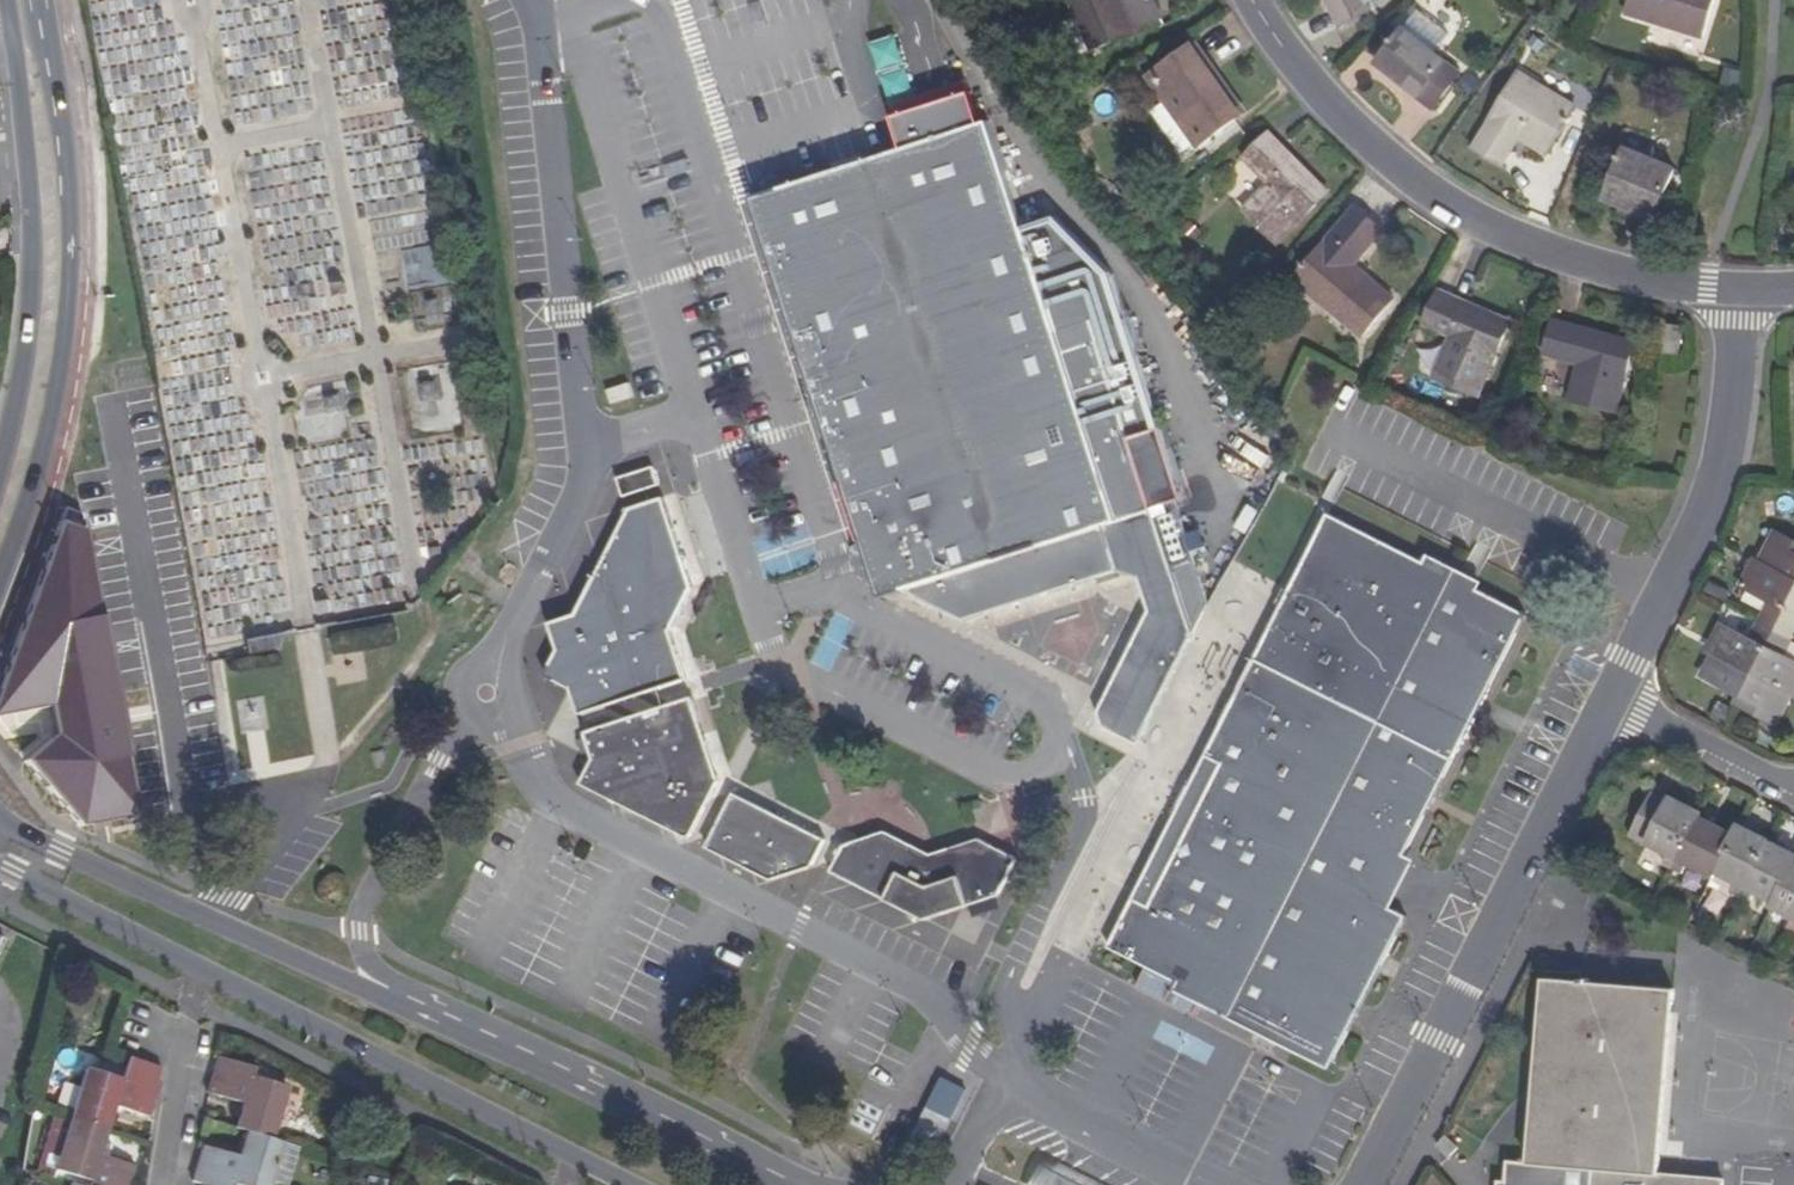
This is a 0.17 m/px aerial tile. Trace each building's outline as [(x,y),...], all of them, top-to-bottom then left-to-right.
[(1088,48),(1154,22),(1147,6),(1154,4),(1152,0),(1068,0),(1088,48)] [(1329,9),(1348,0),(1325,0),(1329,9)] [(1364,0),(1348,0),(1329,9),(1337,26),(1370,11),(1364,0)] [(1632,16),(1709,38),(1720,0),(1637,0),(1632,16)] [(1154,4),(1147,6),(1154,22),(1160,19),(1154,4)] [(1380,63),(1401,79),(1420,94),(1417,98),(1433,110),(1461,74),(1437,56),(1452,36),(1421,12),(1380,63)] [(870,43),(892,114),(919,106),(897,35),(870,43)] [(1193,48),(1148,80),(1199,150),(1240,121),(1207,77),(1211,73),(1193,48)] [(1211,73),(1207,77),(1240,121),(1244,118),(1211,73)] [(1578,109),(1522,75),(1475,149),(1504,167),(1514,151),(1508,147),(1516,135),(1522,138),(1549,155),(1578,109)] [(1401,79),(1398,82),(1417,98),(1420,94),(1401,79)] [(965,82),(890,105),(893,114),(967,91),(965,82)] [(891,116),(902,149),(982,124),(971,91),(891,116)] [(752,198),(771,257),(778,282),(797,341),(789,344),(797,370),(807,367),(844,488),(858,483),(874,532),(878,534),(897,591),(903,589),(961,620),(1115,570),(1138,577),(1148,610),(1132,647),(1113,684),(1098,712),(1101,724),(1136,744),(1204,611),(1189,563),(1172,568),(1132,439),(1163,428),(1114,271),(1059,217),(1025,228),(988,121),(982,124),(902,149),(752,198)] [(1245,158),(1270,183),(1242,210),(1276,245),(1326,197),(1280,152),(1284,149),(1269,134),(1245,158)] [(1514,151),(1522,138),(1516,135),(1508,147),(1514,151)] [(1328,194),(1284,149),(1280,152),(1326,197),(1328,194)] [(1627,150),(1607,201),(1638,214),(1655,221),(1675,169),(1627,150)] [(1635,220),(1638,214),(1607,201),(1604,207),(1635,220)] [(1357,209),(1297,281),(1364,336),(1396,298),(1356,265),(1384,231),(1357,209)] [(401,249),(405,286),(438,282),(434,246),(401,249)] [(770,285),(778,282),(771,257),(762,260),(770,285)] [(1466,303),(1448,295),(1434,326),(1447,332),(1434,364),(1480,384),(1507,320),(1484,310),(1482,317),(1464,309),(1466,303)] [(1464,309),(1482,317),(1484,310),(1466,303),(1464,309)] [(1544,354),(1579,363),(1569,400),(1615,412),(1633,347),(1570,330),(1572,326),(1553,321),(1544,354)] [(1634,342),(1572,326),(1570,330),(1633,347),(1634,342)] [(397,371),(411,438),(459,429),(445,362),(397,371)] [(1478,389),(1480,384),(1434,364),(1432,369),(1478,389)] [(632,393),(628,381),(610,385),(623,394),(621,397),(632,393)] [(608,386),(611,400),(621,397),(623,394),(610,385),(608,386)] [(347,437),(344,388),(297,391),(300,440),(347,437)] [(653,467),(618,478),(624,497),(659,486),(653,467)] [(874,532),(858,483),(844,488),(880,596),(897,591),(878,534),(874,532)] [(663,497),(692,587),(706,589),(675,493),(663,497)] [(545,674),(570,687),(578,714),(688,681),(672,629),(692,587),(663,497),(630,508),(576,613),(549,623),(558,651),(545,674)] [(1379,901),(1524,614),(1326,513),(1303,560),(1108,945),(1333,1060),(1406,916),(1379,901)] [(79,827),(138,816),(84,533),(57,524),(0,682),(0,715),(48,701),(66,725),(24,762),(79,827)] [(1764,622),(1777,629),(1793,596),(1793,543),(1778,534),(1762,564),(1757,561),(1744,586),(1774,601),(1764,622)] [(961,635),(1116,584),(1115,570),(961,620),(961,635)] [(1116,584),(1127,588),(1138,577),(1115,570),(1116,584)] [(1127,588),(1134,610),(1148,610),(1138,577),(1127,588)] [(684,631),(706,589),(692,587),(672,629),(684,631)] [(961,635),(961,620),(903,589),(896,602),(961,635)] [(1777,629),(1792,636),(1793,632),(1793,596),(1777,629)] [(1132,647),(1148,610),(1134,610),(1082,712),(1098,712),(1113,684),(1132,647)] [(1052,611),(1044,651),(1087,660),(1095,620),(1052,611)] [(1777,629),(1764,622),(1754,642),(1724,628),(1711,651),(1715,655),(1705,676),(1744,696),(1777,629)] [(693,698),(722,785),(731,777),(702,686),(684,631),(672,629),(688,681),(693,698)] [(1781,657),(1792,636),(1777,629),(1744,696),(1739,705),(1778,724),(1793,694),(1793,695),(1793,663),(1781,657)] [(279,649),(281,633),(244,640),(246,655),(279,649)] [(581,724),(584,732),(693,698),(688,681),(578,714),(581,724)] [(722,785),(693,698),(584,732),(593,760),(581,783),(771,881),(812,867),(815,863),(827,838),(722,785)] [(1082,712),(1090,734),(1101,724),(1098,712),(1082,712)] [(1136,744),(1101,724),(1090,734),(1126,755),(1129,757),(1136,744)] [(827,838),(832,828),(731,777),(722,785),(827,838)] [(1700,818),(1703,813),(1672,798),(1650,843),(1669,853),(1664,864),(1675,869),(1700,818)] [(887,817),(840,833),(840,845),(886,830),(887,817)] [(932,840),(887,817),(886,830),(929,852),(932,840)] [(1700,818),(1675,869),(1685,875),(1690,863),(1715,876),(1733,841),(1714,831),(1715,825),(1700,818)] [(932,840),(929,852),(979,837),(978,824),(934,838),(932,840)] [(1017,857),(1023,847),(1001,835),(978,824),(979,837),(1017,857)] [(1715,876),(1710,886),(1729,895),(1731,891),(1742,896),(1770,840),(1741,825),(1733,841),(1715,876)] [(827,838),(840,845),(840,833),(838,832),(832,828),(827,838)] [(841,848),(830,870),(926,919),(998,896),(1017,857),(979,837),(929,852),(886,830),(840,845),(841,848)] [(827,838),(815,863),(823,867),(830,870),(841,848),(840,845),(827,838)] [(1742,896),(1752,901),(1758,891),(1777,901),(1793,868),(1793,852),(1770,840),(1742,896)] [(1775,906),(1793,916),(1788,927),(1793,931),(1793,868),(1777,901),(1775,906)] [(1140,991),(1168,994),(1170,977),(1142,973),(1140,991)] [(1725,1180),(1660,1175),(1675,991),(1547,981),(1532,1165),(1511,1163),(1508,1184),(1501,1184),(1500,1184),(1725,1184),(1725,1180)] [(158,1077),(163,1069),(127,1057),(120,1079),(85,1068),(69,1119),(107,1131),(114,1106),(150,1118),(160,1088),(158,1077)] [(252,1070),(217,1058),(207,1093),(241,1104),(234,1128),(245,1132),(271,1140),(286,1088),(250,1076),(252,1070)] [(917,1138),(943,1146),(963,1086),(937,1077),(917,1138)] [(99,1155),(107,1131),(69,1119),(53,1169),(89,1182),(88,1184),(128,1184),(134,1166),(99,1155)] [(271,1181),(283,1143),(271,1140),(245,1132),(237,1157),(203,1147),(192,1180),(203,1184),(207,1184),(231,1184),(232,1184),(236,1184),(270,1184),(271,1181)] [(1461,1151),(1450,1139),(1441,1147),(1452,1159),(1461,1151)] [(271,1181),(287,1184),(289,1184),(300,1149),(283,1143),(271,1181)] [(1046,1161),(1036,1184),(1093,1184),(1046,1161)]
